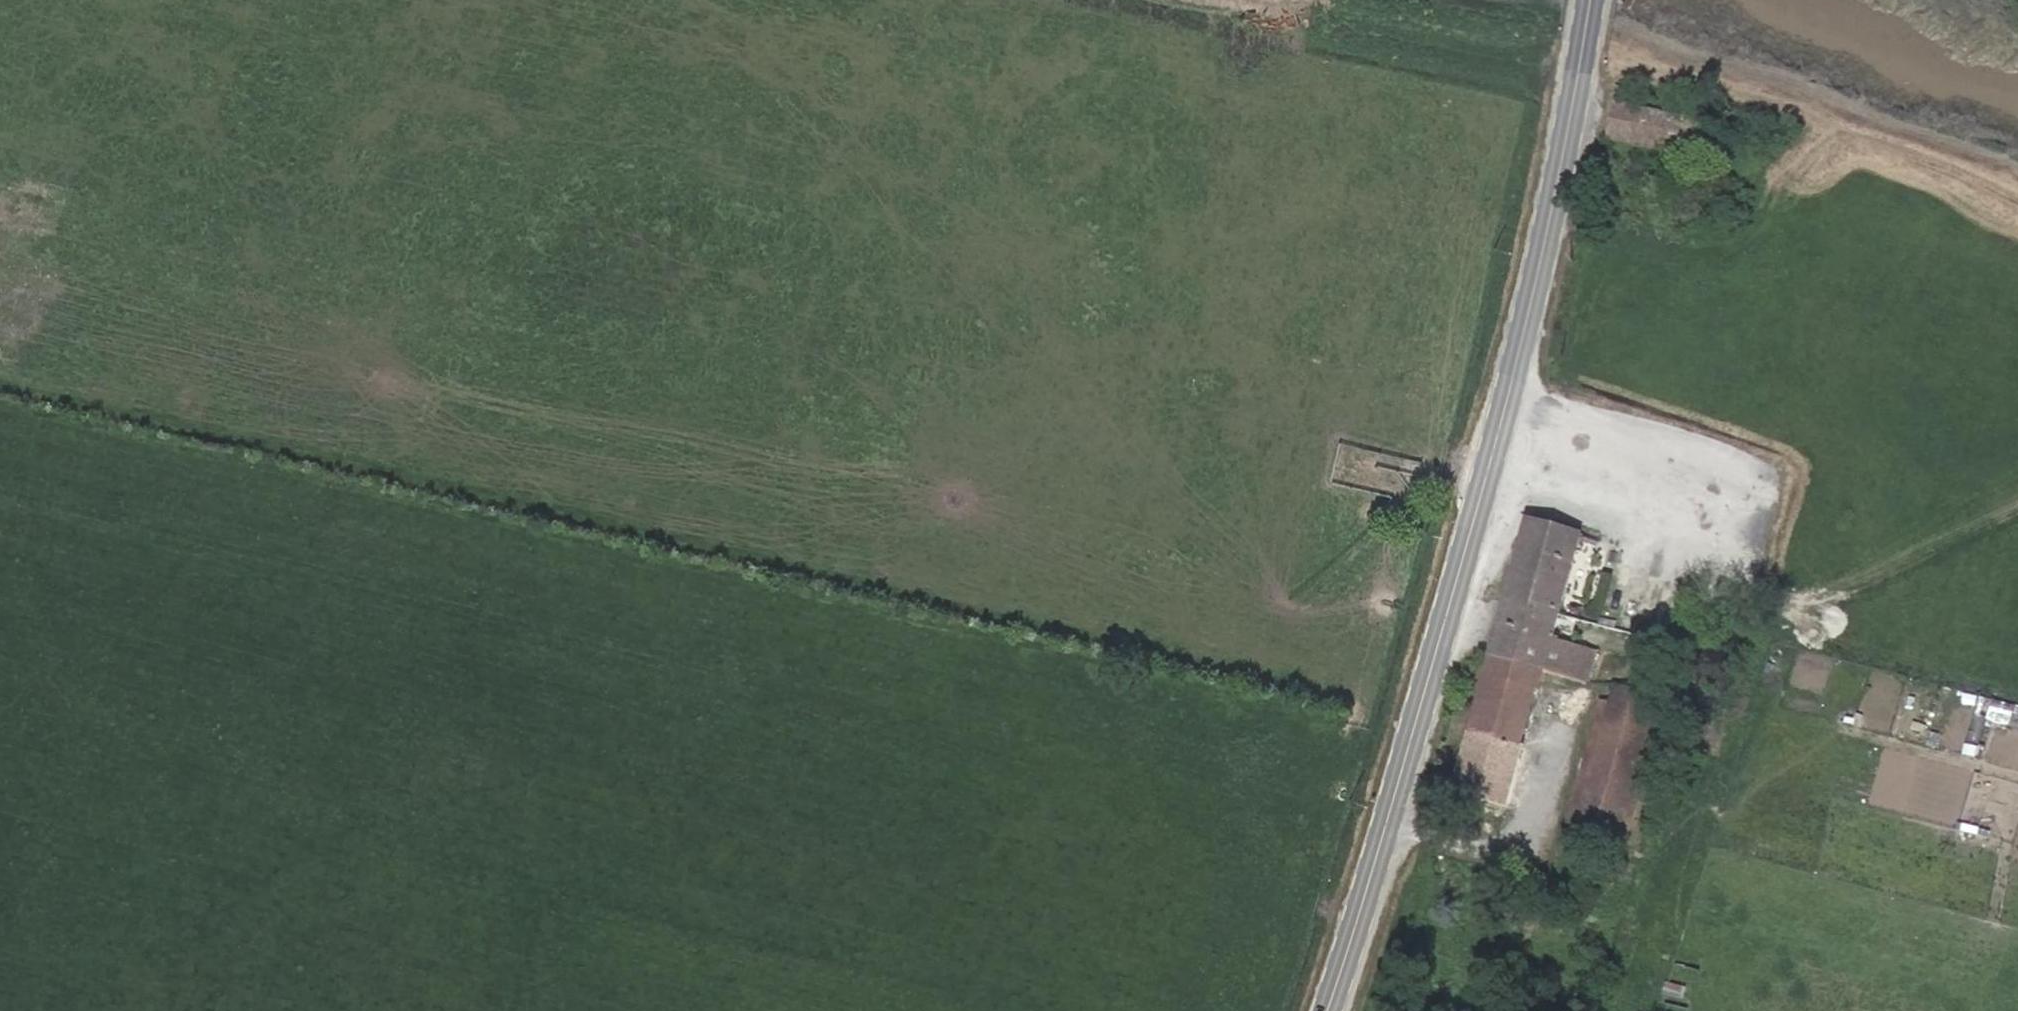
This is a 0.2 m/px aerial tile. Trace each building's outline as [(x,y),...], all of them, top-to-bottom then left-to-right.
[(1525,522),(1503,601),(1559,614),(1580,536),(1525,522)] [(1503,601),(1487,658),(1543,671),(1552,638),(1559,614),(1503,601)] [(1599,651),(1552,638),(1543,671),(1590,684),(1599,651)] [(1543,671),(1487,658),(1451,790),(1506,806),(1543,671)] [(1655,693),(1614,682),(1608,703),(1598,700),(1566,824),(1625,840),(1657,717),(1650,714),(1655,693)]
